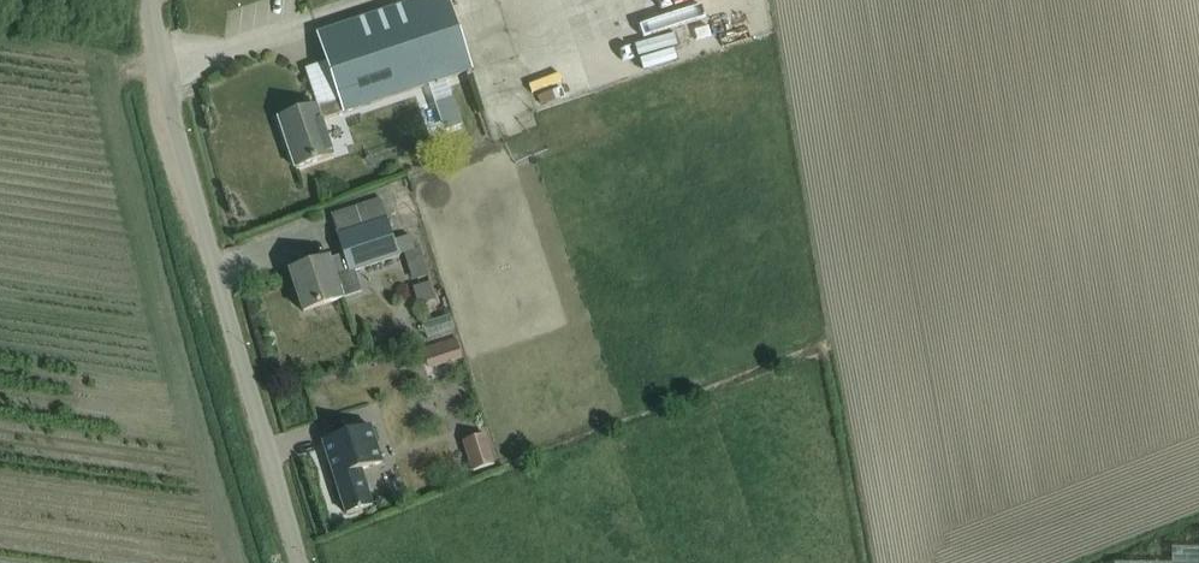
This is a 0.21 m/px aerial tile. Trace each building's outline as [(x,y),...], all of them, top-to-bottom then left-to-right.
[(340,26),(317,33),(340,100),(317,108),(316,106),(278,119),(294,168),(333,155),(321,121),(344,113),(471,70),(447,0),(416,0),(340,26)] [(459,125),(450,98),(433,103),(442,130),(459,125)] [(299,285),(295,287),(303,312),(362,292),(355,271),(407,253),(416,279),(429,275),(420,247),(415,249),(411,236),(394,241),(387,219),(336,235),(343,255),(290,272),(292,278),(296,277),(299,285)] [(431,281),(413,286),(418,300),(423,298),(424,303),(436,299),(431,281)] [(370,425),(346,433),(323,440),(347,514),(373,506),(361,470),(382,463),(370,425)] [(462,441),(471,471),(495,464),(486,433),(462,441)] [(1171,548),(1171,562),(1198,562),(1198,548),(1171,548)]
